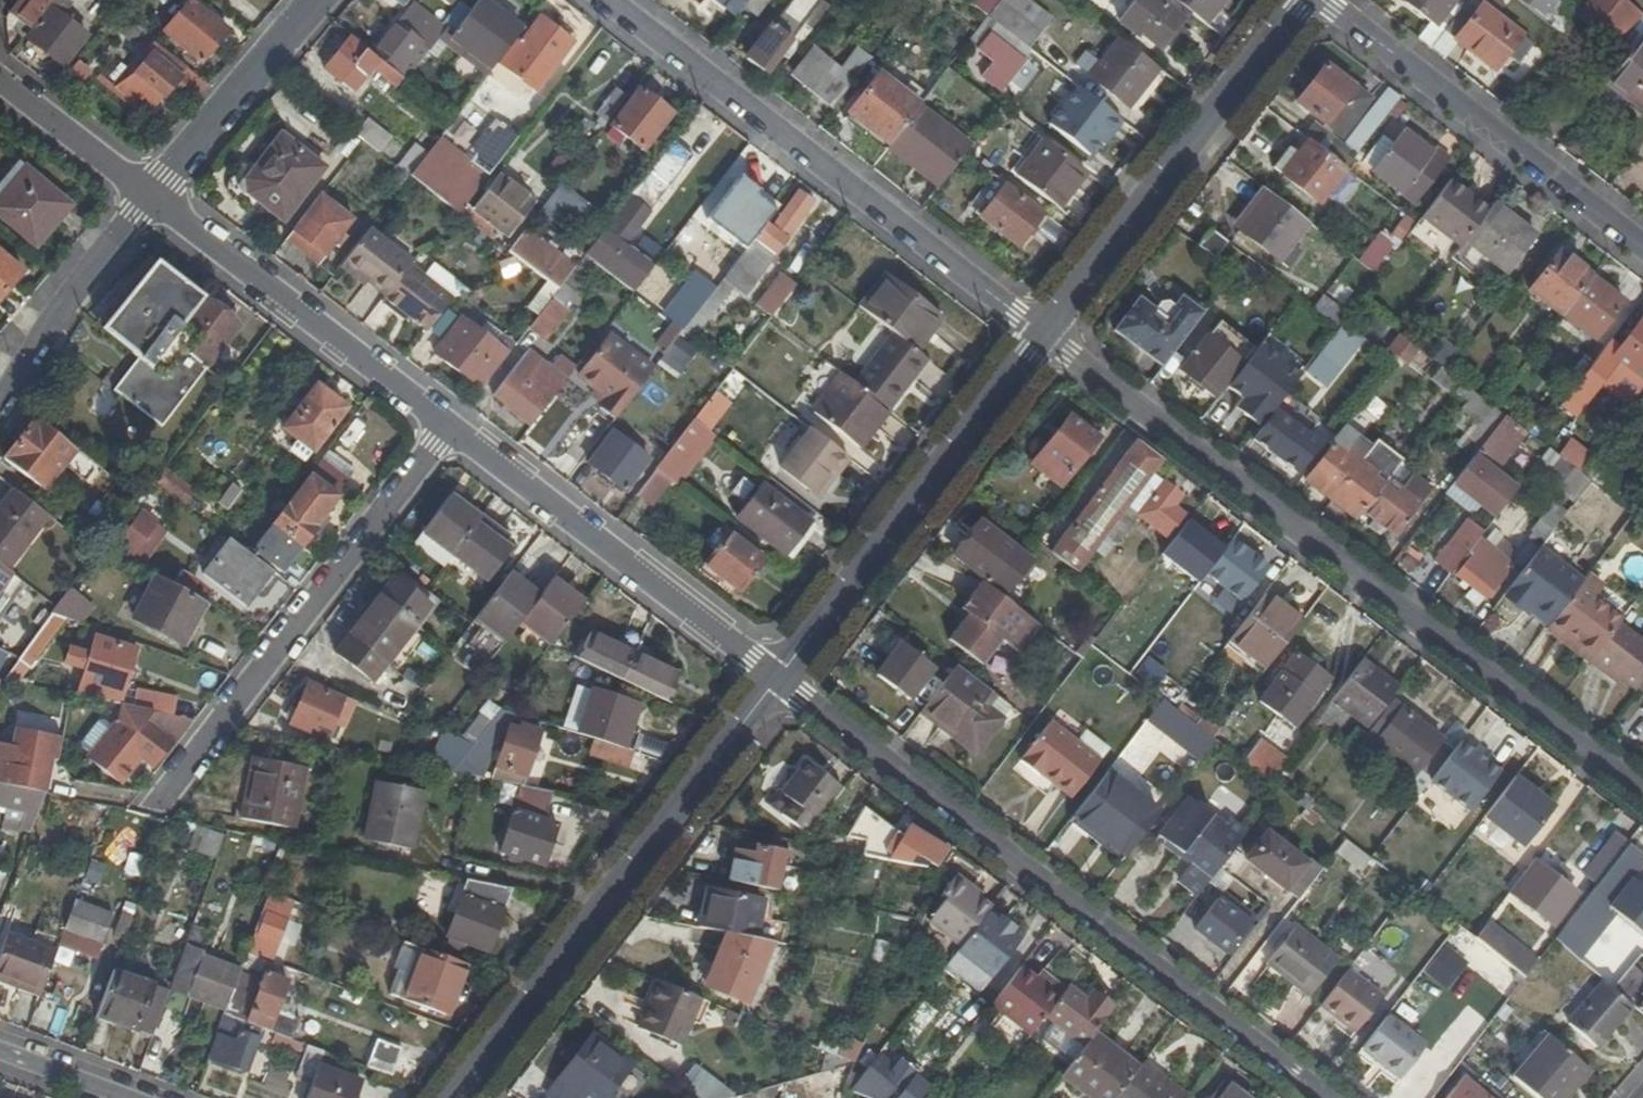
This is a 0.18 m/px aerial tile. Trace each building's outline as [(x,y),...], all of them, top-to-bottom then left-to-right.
[(32,30),(50,7),(55,0),(25,0),(13,15),(32,30)] [(69,0),(55,0),(50,7),(52,9),(27,40),(30,43),(27,47),(46,61),(49,57),(64,68),(88,38),(62,17),(73,4),(69,0)] [(229,32),(192,0),(164,33),(202,64),(229,32)] [(472,54),(494,70),(499,63),(515,43),(523,32),(482,0),(457,31),(456,33),(448,43),(469,58),(472,54)] [(733,22),(737,17),(716,0),(705,0),(733,22)] [(737,17),(746,6),(750,0),(716,0),(737,17)] [(746,6),(760,18),(773,0),(750,0),(746,6)] [(789,58),(811,29),(804,24),(821,1),(819,0),(793,0),(747,61),(765,74),(781,53),(789,58)] [(965,0),(988,17),(1001,0),(966,0),(965,0)] [(988,17),(1030,50),(1052,21),(1025,0),(1001,0),(988,17)] [(1121,24),(1137,2),(1135,0),(1117,0),(1107,12),(1121,24)] [(1121,24),(1136,36),(1138,34),(1160,50),(1183,21),(1156,0),(1139,0),(1137,2),(1121,24)] [(1205,25),(1224,0),(1172,0),(1205,25)] [(1431,20),(1434,23),(1453,0),(1406,0),(1431,20)] [(1468,0),(1453,0),(1434,23),(1443,29),(1468,0)] [(1443,29),(1495,69),(1507,55),(1518,64),(1535,44),(1483,6),(1488,0),(1468,0),(1443,29)] [(1607,80),(1628,54),(1617,46),(1640,16),(1620,0),(1595,0),(1582,17),(1613,42),(1592,68),(1607,80)] [(804,24),(811,29),(828,7),(821,1),(804,24)] [(420,43),(430,50),(448,28),(416,3),(378,52),(400,69),(420,43)] [(1030,50),(988,17),(967,44),(978,51),(991,35),(1022,58),(1030,50)] [(515,43),(499,63),(536,92),(573,43),(542,19),(520,46),(515,43)] [(1417,38),(1429,46),(1443,29),(1434,23),(1431,20),(1417,38)] [(991,35),(978,51),(993,63),(982,78),(997,91),(1006,79),(1020,90),(1035,70),(1022,58),(991,35)] [(1607,80),(1642,108),(1642,39),(1641,37),(1628,54),(1607,80)] [(151,116),(187,68),(148,39),(112,86),(151,116)] [(380,62),(352,39),(326,70),(342,83),(343,83),(351,88),(363,73),(368,77),(380,62)] [(1128,108),(1158,69),(1119,39),(1101,63),(1086,51),(1075,65),(1091,77),(1089,78),(1128,108)] [(794,75),(834,107),(871,60),(858,49),(841,70),(814,50),(794,75)] [(978,74),(988,60),(973,49),(963,64),(978,74)] [(64,77),(80,87),(90,71),(74,61),(64,77)] [(1341,135),(1369,98),(1326,64),(1297,100),(1341,135)] [(843,120),(884,152),(887,148),(919,107),(919,106),(878,75),(843,120)] [(1096,155),(1119,114),(1060,80),(1036,121),(1096,155)] [(1357,152),(1400,97),(1387,87),(1345,142),(1357,152)] [(611,126),(645,152),(674,116),(640,89),(611,126)] [(597,124),(604,129),(627,99),(616,91),(596,116),(600,119),(597,124)] [(972,147),(919,107),(887,148),(913,169),(917,164),(942,184),(965,155),(972,147)] [(381,152),(392,137),(366,118),(355,133),(381,152)] [(1308,139),(1345,167),(1354,155),(1312,123),(1303,135),(1308,139)] [(1435,147),(1432,151),(1403,129),(1393,141),(1383,134),(1362,161),(1414,201),(1448,157),(1435,147)] [(1273,167),(1282,174),(1308,139),(1303,135),(1303,134),(1292,148),(1289,146),(1273,167)] [(325,168),(282,135),(241,188),(284,222),(325,168)] [(601,268),(635,294),(655,267),(638,254),(631,262),(620,254),(623,251),(629,243),(651,215),(647,211),(665,187),(669,190),(697,154),(677,138),(599,238),(586,256),(601,268)] [(1318,201),(1345,167),(1308,139),(1282,174),(1318,201)] [(1087,173),(1045,141),(1020,173),(1061,206),(1087,173)] [(415,145),(398,168),(411,177),(418,168),(428,155),(415,145)] [(917,164),(913,169),(939,189),(942,184),(917,164)] [(398,168),(397,167),(386,182),(399,192),(411,177),(398,168)] [(418,168),(411,177),(425,188),(432,179),(418,168)] [(32,244),(51,221),(57,226),(72,208),(25,169),(0,199),(0,217),(32,244)] [(478,228),(494,241),(497,236),(492,232),(496,227),(509,238),(536,202),(502,176),(475,211),(467,205),(459,214),(478,228)] [(459,214),(467,205),(432,179),(425,188),(459,214)] [(1450,179),(1421,217),(1460,247),(1489,210),(1450,179)] [(709,222),(747,251),(767,224),(777,212),(739,183),(709,222)] [(1016,247),(1042,214),(1005,185),(987,208),(979,218),(1016,247)] [(561,186),(540,213),(566,233),(587,206),(587,205),(561,186)] [(1278,258),(1308,221),(1268,190),(1239,228),(1278,258)] [(747,251),(723,281),(735,290),(742,295),(785,238),(787,238),(814,202),(799,191),(771,228),(767,224),(747,251)] [(979,218),(987,208),(984,205),(975,215),(979,218)] [(1504,268),(1531,232),(1500,208),(1471,244),(1504,268)] [(51,221),(32,244),(38,249),(57,226),(51,221)] [(371,229),(367,234),(342,267),(358,280),(361,276),(387,296),(411,265),(413,262),(371,229)] [(1227,241),(1212,230),(1199,246),(1214,258),(1227,241)] [(1378,231),(1356,257),(1371,270),(1393,244),(1378,231)] [(323,256),(293,233),(288,240),(318,263),(323,256)] [(535,273),(559,291),(572,274),(558,263),(562,258),(543,242),(539,247),(523,234),(509,253),(535,273)] [(629,243),(623,251),(628,254),(633,246),(629,243)] [(1563,313),(1592,275),(1560,250),(1529,290),(1561,315),(1563,313)] [(0,254),(0,301),(23,273),(0,254)] [(546,339),(601,268),(586,256),(572,274),(559,291),(530,328),(546,339)] [(102,332),(155,263),(149,258),(96,327),(102,332)] [(201,298),(155,263),(102,332),(139,361),(115,390),(163,428),(207,370),(239,328),(201,298)] [(425,276),(455,299),(473,293),(435,263),(425,276)] [(401,309),(430,331),(454,300),(455,299),(425,276),(411,265),(387,296),(382,302),(397,313),(401,309)] [(757,307),(772,318),(797,286),(782,275),(757,307)] [(859,308),(865,311),(889,279),(885,275),(859,308)] [(1624,300),(1592,275),(1563,313),(1595,337),(1624,300)] [(685,295),(663,278),(652,291),(674,308),(685,295)] [(865,311),(894,334),(914,349),(928,331),(932,335),(943,321),(889,279),(865,311)] [(720,285),(684,333),(695,341),(735,290),(723,281),(720,285)] [(1333,322),(1342,308),(1321,294),(1312,309),(1333,322)] [(1166,316),(1175,303),(1165,295),(1154,308),(1166,316)] [(1166,362),(1201,317),(1178,300),(1175,303),(1166,316),(1154,308),(1140,297),(1115,329),(1142,350),(1145,346),(1166,362)] [(493,369),(497,371),(516,346),(504,337),(497,346),(464,320),(436,354),(479,388),(493,369)] [(1614,359),(1642,382),(1642,320),(1614,359)] [(1322,383),(1359,335),(1342,321),(1305,369),(1322,383)] [(601,409),(616,421),(658,366),(659,364),(610,326),(575,372),(609,398),(601,409)] [(928,331),(914,349),(918,352),(932,335),(928,331)] [(659,364),(658,366),(678,380),(703,347),(695,341),(684,333),(666,356),(659,364)] [(885,405),(890,409),(912,380),(928,359),(918,352),(914,349),(894,334),(856,383),(885,405)] [(1419,348),(1400,334),(1389,347),(1408,363),(1419,348)] [(1214,396),(1240,363),(1206,336),(1180,368),(1214,396)] [(1296,378),(1316,352),(1299,339),(1279,365),(1296,378)] [(1142,350),(1162,366),(1166,362),(1145,346),(1142,350)] [(523,421),(531,428),(574,372),(559,361),(550,372),(528,355),(495,396),(507,406),(511,401),(528,415),(523,421)] [(928,359),(912,380),(917,384),(933,364),(928,359)] [(1603,380),(1589,369),(1564,402),(1577,413),(1603,380)] [(856,383),(845,374),(814,414),(860,449),(872,433),(865,429),(885,405),(856,383)] [(1493,405),(1462,381),(1453,393),(1466,403),(1460,409),(1474,420),(1456,446),(1472,457),(1506,415),(1493,405)] [(316,407),(306,400),(284,430),(312,453),(346,409),(326,394),(319,403),(316,407)] [(309,396),(306,400),(316,407),(319,403),(309,396)] [(505,407),(523,421),(528,415),(511,401),(507,406),(505,407)] [(872,433),(890,409),(885,405),(865,429),(872,433)] [(1275,409),(1252,438),(1296,472),(1320,442),(1275,409)] [(46,492),(78,450),(28,412),(15,433),(22,439),(6,461),(46,492)] [(1506,415),(1472,457),(1454,480),(1482,501),(1497,514),(1516,490),(1494,474),(1491,472),(1526,430),(1506,415)] [(1061,491),(1084,461),(1094,449),(1100,442),(1069,418),(1031,468),(1061,491)] [(656,469),(678,486),(716,437),(694,420),(656,469)] [(1306,478),(1332,498),(1371,448),(1346,427),(1306,478)] [(850,460),(811,429),(781,468),(813,493),(831,469),(838,475),(850,460)] [(1528,432),(1526,430),(1491,472),(1494,474),(1528,432)] [(650,461),(614,433),(589,465),(625,492),(650,461)] [(1371,448),(1332,498),(1356,518),(1363,510),(1388,477),(1401,460),(1376,441),(1371,448)] [(1589,458),(1587,461),(1579,471),(1591,480),(1631,510),(1641,497),(1630,490),(1642,472),(1605,443),(1591,460),(1589,458)] [(1154,476),(1164,462),(1140,444),(1053,555),(1078,574),(1129,509),(1154,476)] [(328,450),(316,465),(344,485),(356,470),(328,450)] [(1572,451),(1564,460),(1579,471),(1587,461),(1572,451)] [(290,504),(273,525),(301,547),(303,549),(317,531),(315,529),(347,487),(344,485),(316,465),(288,503),(290,504)] [(831,469),(813,493),(820,498),(838,475),(831,469)] [(672,483),(656,471),(636,497),(653,509),(672,483)] [(1399,485),(1388,477),(1363,510),(1396,534),(1431,488),(1410,471),(1399,485)] [(155,482),(186,506),(194,495),(163,472),(155,482)] [(1154,476),(1129,509),(1166,537),(1182,517),(1172,509),(1181,498),(1154,476)] [(1482,501),(1454,480),(1446,491),(1473,512),(1482,501)] [(1633,513),(1631,510),(1591,480),(1572,505),(1615,538),(1633,513)] [(225,509),(239,490),(228,482),(215,501),(225,509)] [(817,527),(763,486),(738,518),(791,559),(817,527)] [(52,519),(16,491),(0,512),(0,571),(6,576),(52,519)] [(456,498),(452,502),(467,514),(470,509),(456,498)] [(1544,542),(1565,509),(1549,500),(1529,533),(1544,542)] [(454,560),(456,561),(483,526),(467,514),(452,502),(425,537),(454,560)] [(467,514),(483,526),(484,524),(487,521),(487,520),(471,508),(470,509),(467,514)] [(1269,592),(1279,578),(1194,514),(1170,545),(1186,557),(1178,568),(1201,585),(1209,575),(1243,601),(1257,583),(1269,592)] [(143,516),(130,533),(121,545),(134,555),(155,525),(143,516)] [(1435,561),(1451,574),(1483,531),(1468,519),(1435,561)] [(484,524),(496,534),(499,530),(487,521),(484,524)] [(1031,562),(981,523),(955,556),(1005,595),(1031,562)] [(456,561),(454,563),(485,586),(509,554),(502,549),(491,541),(496,534),(484,524),(483,526),(456,561)] [(301,547),(273,525),(253,552),(281,574),(301,547)] [(121,545),(130,533),(124,528),(115,541),(121,545)] [(765,562),(728,533),(704,566),(741,594),(765,562)] [(491,541),(502,549),(507,543),(496,534),(491,541)] [(1539,548),(1541,546),(1528,536),(1514,554),(1515,561),(1524,568),(1539,548)] [(454,560),(425,537),(418,546),(448,569),(454,560)] [(279,579),(249,554),(232,541),(205,576),(246,608),(260,591),(266,595),(279,579)] [(1485,541),(1480,548),(1489,555),(1495,549),(1485,541)] [(1489,555),(1480,548),(1459,574),(1487,597),(1508,570),(1504,567),(1509,560),(1495,549),(1489,555)] [(1553,620),(1583,582),(1539,548),(1524,568),(1507,591),(1528,608),(1531,603),(1553,620)] [(6,576),(0,571),(0,591),(8,578),(6,576)] [(530,629),(551,645),(582,604),(565,591),(553,582),(544,594),(541,598),(526,587),(510,575),(476,619),(507,643),(519,627),(522,623),(530,629)] [(553,582),(565,591),(569,587),(556,577),(553,582)] [(8,578),(0,591),(0,601),(2,602),(14,583),(8,578)] [(203,603),(158,578),(134,622),(185,648),(197,627),(192,624),(203,603)] [(374,683),(415,631),(434,605),(414,590),(397,578),(338,656),(374,683)] [(1601,590),(1585,579),(1583,582),(1553,620),(1549,625),(1543,633),(1559,646),(1564,638),(1592,658),(1618,624),(1591,604),(1601,590)] [(529,583),(526,587),(541,598),(544,594),(529,583)] [(1018,655),(1040,626),(983,583),(971,599),(977,603),(968,616),(948,641),(982,667),(1001,641),(1018,655)] [(428,597),(417,587),(414,590),(434,605),(415,631),(419,634),(441,606),(428,597)] [(1507,591),(1503,596),(1524,613),(1528,608),(1507,591)] [(1261,677),(1302,623),(1266,595),(1225,649),(1261,677)] [(962,611),(968,616),(977,603),(971,599),(962,611)] [(197,627),(209,606),(203,603),(192,624),(197,627)] [(1528,608),(1549,625),(1553,620),(1531,603),(1528,608)] [(54,616),(65,620),(67,617),(58,610),(54,616)] [(47,644),(65,620),(54,616),(38,637),(47,644)] [(476,619),(473,624),(504,647),(507,643),(476,619)] [(1642,681),(1642,639),(1620,621),(1618,624),(1592,658),(1591,660),(1610,675),(1612,671),(1621,677),(1637,690),(1642,681)] [(527,633),(530,629),(522,623),(519,627),(527,633)] [(584,646),(576,660),(662,704),(669,690),(676,677),(651,664),(619,647),(591,633),(584,646)] [(47,644),(38,637),(28,651),(37,657),(47,644)] [(89,666),(79,697),(106,703),(110,692),(123,695),(137,651),(98,639),(92,658),(89,666)] [(619,647),(651,664),(654,658),(623,642),(619,647)] [(579,643),(572,658),(576,660),(584,646),(579,643)] [(933,667),(901,644),(876,677),(908,701),(933,667)] [(1089,667),(1100,653),(1092,647),(1083,659),(1081,661),(1089,667)] [(1146,655),(1131,672),(1150,689),(1165,672),(1146,655)] [(1294,728),(1330,681),(1295,655),(1260,702),(1294,728)] [(83,664),(89,666),(92,658),(86,656),(83,664)] [(1368,729),(1399,689),(1364,662),(1333,702),(1368,729)] [(980,750),(1012,708),(956,665),(928,704),(961,729),(958,733),(980,750)] [(1618,681),(1621,677),(1612,671),(1610,675),(1618,681)] [(291,724),(327,739),(344,700),(309,685),(291,724)] [(662,704),(667,707),(675,693),(669,690),(662,704)] [(593,691),(577,735),(593,740),(630,752),(636,736),(631,734),(626,731),(635,707),(593,691)] [(147,696),(144,710),(159,713),(175,716),(178,702),(147,696)] [(462,740),(474,745),(502,709),(489,699),(480,712),(482,714),(462,740)] [(1199,763),(1216,741),(1213,739),(1197,727),(1177,711),(1164,702),(1147,723),(1199,763)] [(928,704),(925,708),(958,733),(961,729),(928,704)] [(1419,797),(1454,751),(1393,704),(1367,737),(1415,776),(1407,787),(1419,797)] [(144,710),(125,706),(120,721),(114,728),(92,756),(90,757),(121,782),(138,760),(151,744),(163,754),(172,743),(149,724),(159,713),(144,710)] [(641,709),(635,707),(626,731),(631,734),(641,709)] [(1213,739),(1221,728),(1205,716),(1197,727),(1213,739)] [(92,756),(114,728),(104,720),(97,721),(80,740),(81,748),(92,756)] [(285,738),(324,746),(327,739),(291,724),(285,738)] [(487,765),(484,779),(520,786),(522,787),(523,787),(525,779),(532,759),(535,751),(541,733),(522,726),(521,729),(514,747),(506,769),(487,765)] [(510,746),(514,747),(521,729),(516,727),(510,746)] [(1071,800),(1099,764),(1075,745),(1050,727),(1022,762),(1041,777),(1043,776),(1054,784),(1053,786),(1071,800)] [(57,738),(16,729),(12,747),(0,745),(0,786),(42,794),(45,777),(53,763),(57,738)] [(1075,745),(1099,764),(1110,750),(1086,731),(1075,745)] [(57,763),(63,739),(57,738),(53,763),(58,764),(57,763)] [(634,754),(630,752),(593,740),(587,756),(628,769),(634,754)] [(1270,783),(1286,762),(1260,741),(1244,763),(1270,783)] [(150,770),(163,754),(151,744),(138,760),(150,770)] [(535,751),(532,759),(538,761),(540,753),(535,751)] [(294,830),(307,768),(252,758),(240,820),(294,830)] [(780,761),(760,788),(771,796),(791,770),(780,761)] [(807,836),(843,790),(806,762),(795,777),(799,780),(786,798),(793,803),(782,817),(807,836)] [(1501,827),(1526,795),(1496,772),(1480,792),(1477,789),(1472,795),(1476,798),(1471,804),(1501,827)] [(1126,857),(1158,816),(1106,776),(1074,818),(1126,857)] [(412,850),(424,790),(378,780),(366,841),(412,850)] [(42,794),(0,786),(0,807),(4,808),(27,812),(23,823),(34,826),(46,795),(42,794)] [(545,821),(555,793),(523,787),(522,787),(514,810),(545,821)] [(1432,805),(1439,798),(1430,791),(1424,799),(1432,805)] [(66,804),(46,795),(34,826),(54,834),(66,804)] [(1220,867),(1240,842),(1210,819),(1213,816),(1189,798),(1159,836),(1183,854),(1187,849),(1196,856),(1192,862),(1193,865),(1210,881),(1220,867)] [(27,812),(4,808),(3,818),(23,823),(27,812)] [(557,825),(545,821),(514,810),(500,852),(504,854),(524,860),(543,867),(557,825)] [(1071,822),(1122,862),(1126,857),(1074,818),(1071,822)] [(873,858),(934,871),(947,851),(911,827),(909,832),(897,853),(892,850),(880,845),(879,846),(873,858)] [(223,838),(198,829),(189,855),(214,864),(223,838)] [(897,853),(909,832),(903,829),(892,850),(897,853)] [(1298,900),(1322,869),(1309,858),(1305,865),(1266,835),(1247,860),(1298,900)] [(827,849),(873,858),(879,846),(831,836),(827,849)] [(1586,874),(1599,884),(1610,868),(1628,845),(1616,836),(1586,874)] [(1342,839),(1332,853),(1360,872),(1370,858),(1342,839)] [(1599,884),(1554,941),(1565,950),(1604,900),(1606,901),(1616,887),(1615,886),(1639,854),(1628,845),(1610,868),(1599,884)] [(729,882),(776,891),(784,852),(756,846),(755,854),(735,850),(729,882)] [(1187,849),(1183,854),(1192,862),(1196,856),(1187,849)] [(522,866),(524,860),(504,854),(502,860),(522,866)] [(1492,881),(1509,893),(1529,867),(1511,854),(1492,881)] [(90,859),(82,877),(97,883),(105,865),(90,859)] [(1575,893),(1534,861),(1529,867),(1509,893),(1550,925),(1575,893)] [(1232,875),(1220,867),(1210,881),(1180,919),(1227,955),(1250,926),(1215,899),(1232,875)] [(929,925),(961,949),(986,916),(990,910),(991,909),(968,891),(971,888),(956,876),(940,896),(945,901),(931,917),(933,919),(929,925)] [(512,890),(468,881),(446,938),(450,939),(462,943),(459,949),(467,952),(469,946),(488,953),(512,890)] [(1633,882),(1620,896),(1632,906),(1624,917),(1642,933),(1642,890),(1633,882)] [(697,928),(726,934),(755,940),(762,902),(705,891),(697,928)] [(247,955),(271,963),(294,903),(269,894),(247,955)] [(112,916),(75,903),(65,932),(101,946),(112,916)] [(986,916),(1000,926),(1004,921),(990,910),(986,916)] [(126,939),(133,919),(124,915),(115,936),(126,939)] [(1000,926),(986,916),(961,949),(951,961),(985,987),(1025,937),(1004,921),(1000,926)] [(1476,940),(1525,979),(1535,966),(1486,928),(1476,940)] [(1308,997),(1336,961),(1295,929),(1267,966),(1308,997)] [(1459,997),(1487,956),(1449,931),(1422,972),(1459,997)] [(56,954),(61,942),(36,933),(32,945),(56,954)] [(746,1003),(770,943),(755,940),(726,934),(705,986),(746,1003)] [(56,954),(32,945),(8,936),(0,958),(0,976),(42,993),(56,954)] [(462,943),(450,939),(448,944),(459,949),(462,943)] [(424,950),(410,945),(391,995),(405,1001),(424,950)] [(198,950),(186,946),(170,989),(226,1010),(239,974),(240,973),(203,959),(196,956),(198,950)] [(205,953),(198,950),(196,956),(203,959),(205,953)] [(447,1016),(465,965),(424,950),(405,1001),(447,1016)] [(1632,1007),(1634,1005),(1642,1013),(1642,974),(1634,966),(1613,991),(1632,1007)] [(1488,1018),(1511,987),(1484,967),(1461,998),(1488,1018)] [(991,1006),(1030,1036),(1044,1017),(1059,998),(1021,968),(1018,972),(999,996),(991,1006)] [(1349,969),(1321,1005),(1357,1033),(1384,997),(1349,969)] [(114,971),(97,1016),(152,1038),(169,992),(165,991),(160,988),(114,971)] [(278,1035),(292,1040),(299,1021),(277,1013),(288,982),(265,974),(263,982),(239,974),(226,1010),(224,1015),(262,1029),(278,1035)] [(39,1000),(42,993),(0,976),(0,985),(39,1000)] [(80,978),(75,1000),(91,1004),(96,982),(80,978)] [(671,1042),(690,994),(650,978),(631,1026),(671,1042)] [(162,981),(160,988),(165,991),(168,984),(162,981)] [(1631,1006),(1613,991),(1604,983),(1567,1025),(1594,1049),(1607,1034),(1605,1032),(1618,1017),(1608,1009),(1619,997),(1630,1007),(1631,1006)] [(1044,1017),(1084,1048),(1094,1034),(1112,1012),(1090,995),(1085,1001),(1068,987),(1059,998),(1044,1017)] [(1605,1032),(1607,1034),(1630,1007),(1619,997),(1608,1009),(1618,1017),(1605,1032)] [(894,1034),(908,1045),(936,1010),(922,999),(894,1034)] [(1607,1034),(1625,1049),(1642,1028),(1642,1017),(1630,1007),(1607,1034)] [(224,1015),(217,1035),(220,1035),(211,1059),(246,1072),(262,1029),(224,1015)] [(1387,1017),(1363,1048),(1401,1078),(1425,1047),(1387,1017)] [(1138,1069),(1094,1034),(1084,1048),(1061,1076),(1090,1097),(1116,1097),(1138,1069)] [(289,1049),(292,1040),(278,1035),(275,1044),(289,1049)] [(631,1064),(593,1035),(547,1094),(552,1097),(604,1097),(631,1064)] [(1586,1067),(1551,1037),(1515,1079),(1537,1097),(1563,1097),(1569,1092),(1565,1089),(1586,1067)] [(403,1047),(378,1038),(368,1065),(392,1074),(403,1047)] [(319,1065),(324,1051),(308,1046),(298,1072),(314,1078),(319,1065)] [(868,1097),(920,1097),(926,1091),(912,1079),(910,1082),(883,1061),(869,1078),(864,1073),(850,1091),(868,1097)] [(1188,1097),(1143,1064),(1138,1069),(1116,1097),(1187,1097),(1188,1097)] [(307,1097),(359,1097),(365,1082),(319,1065),(314,1078),(307,1097)] [(736,1097),(694,1066),(680,1084),(698,1097),(735,1097),(736,1097)] [(1464,1075),(1446,1097),(1490,1097),(1464,1075)] [(1223,1082),(1212,1097),(1244,1097),(1223,1082)]
